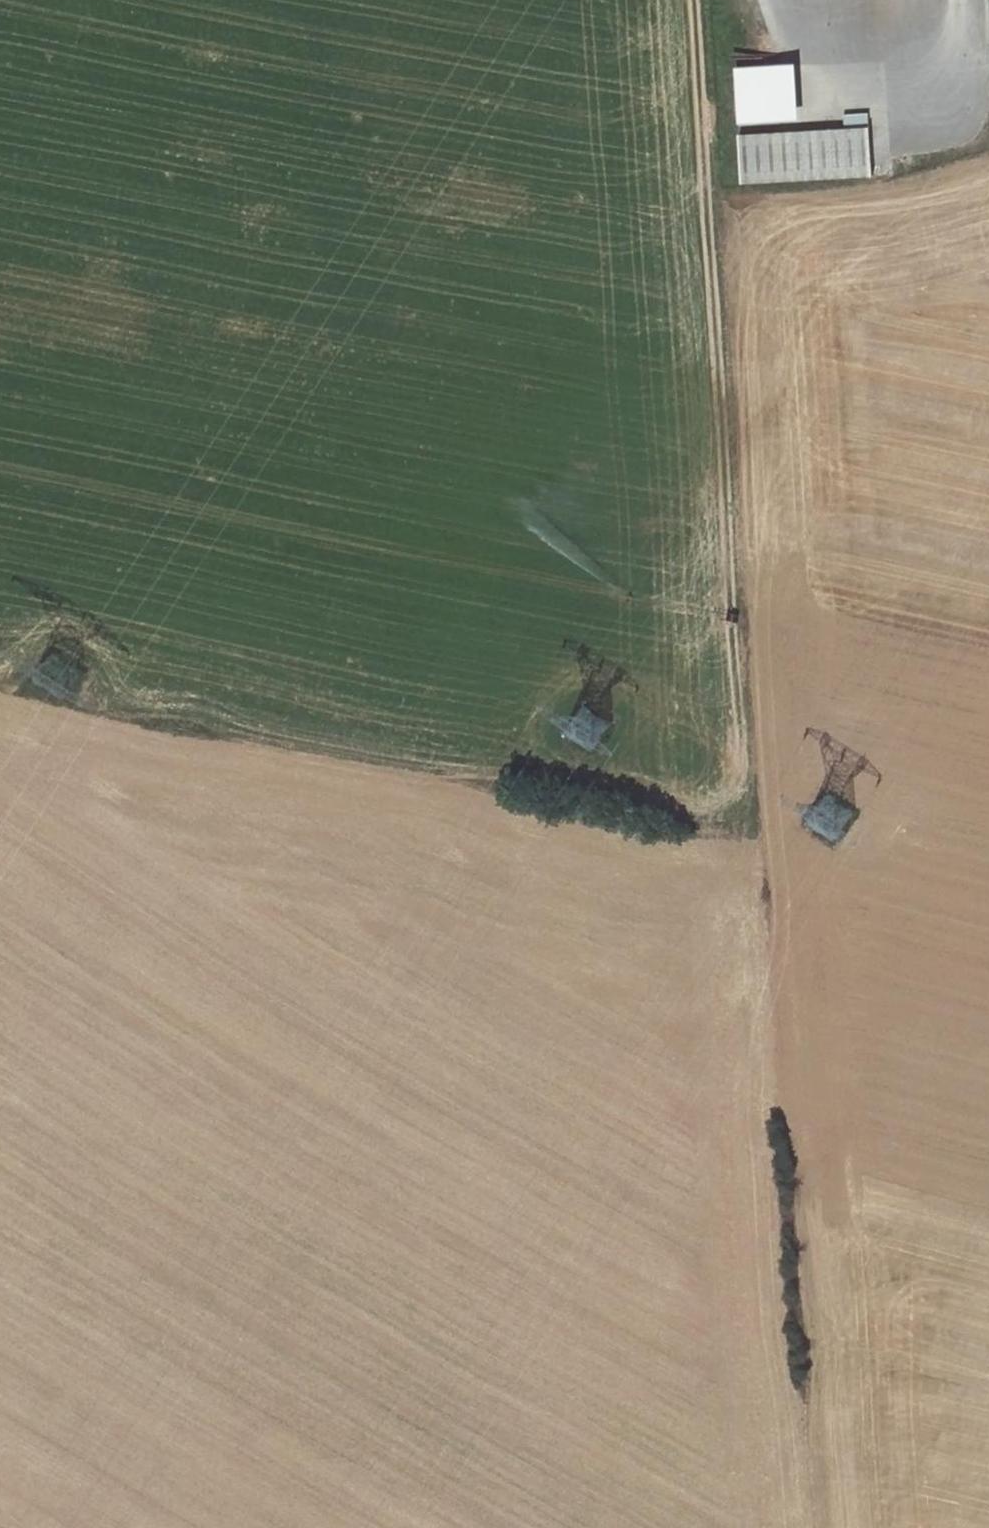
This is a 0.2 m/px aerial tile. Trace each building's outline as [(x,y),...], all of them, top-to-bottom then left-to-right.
[(786,118),(782,62),(738,64),(742,121),(786,118)] [(872,124),(741,132),(744,180),(875,171),(872,124)]
